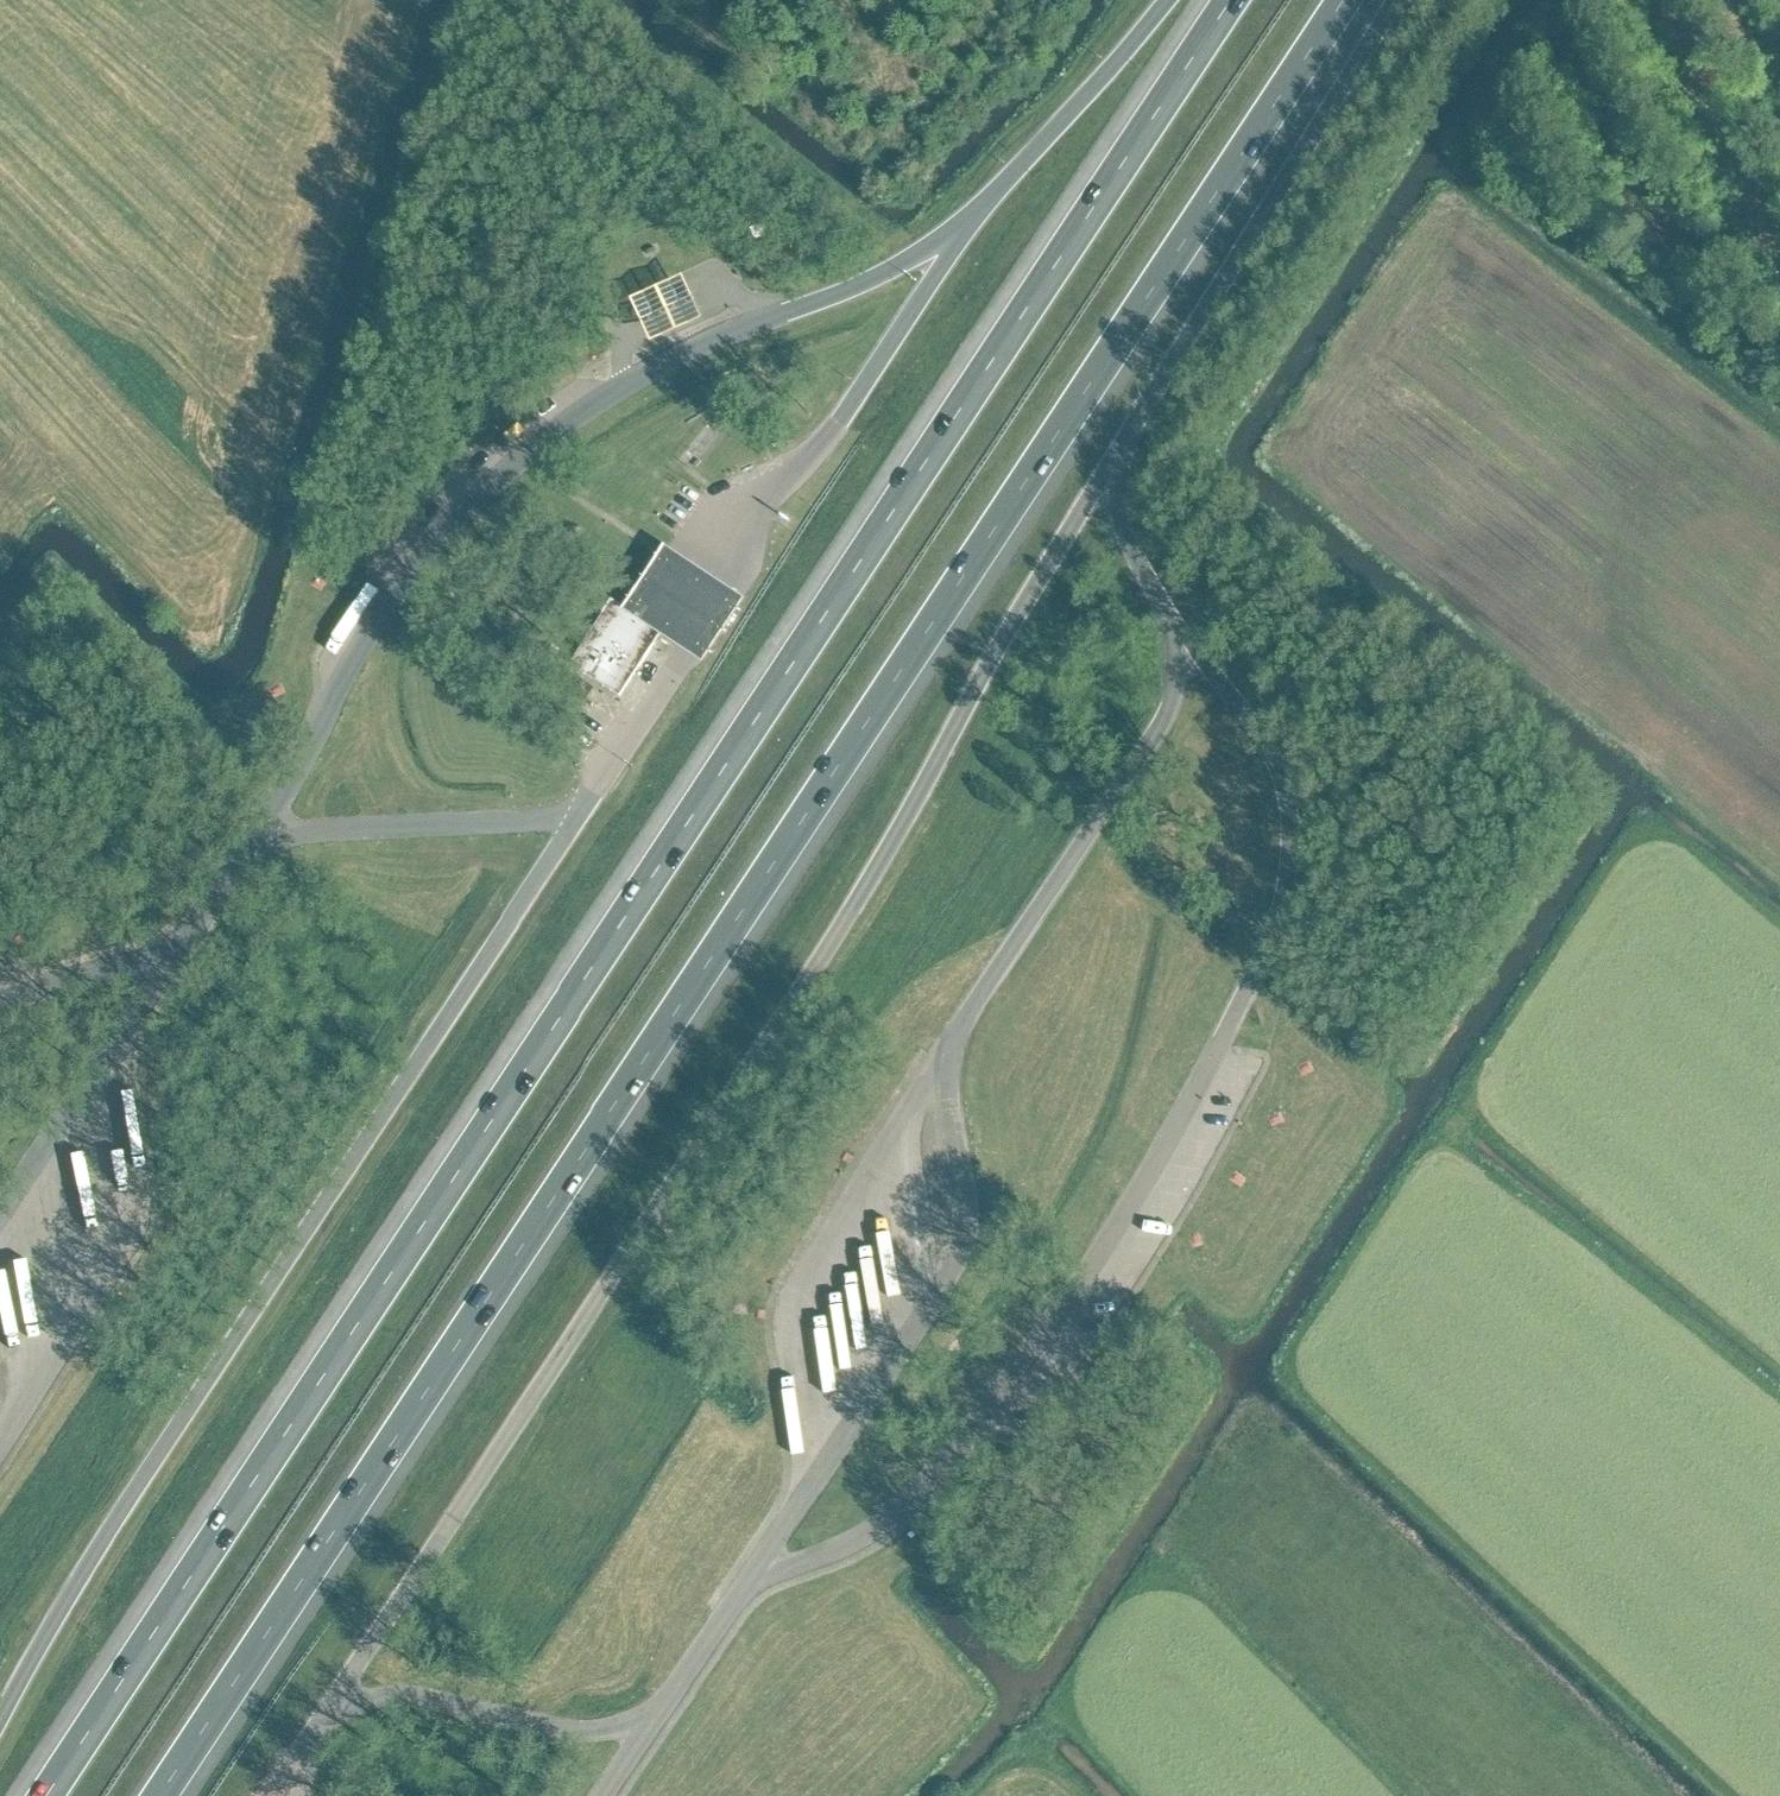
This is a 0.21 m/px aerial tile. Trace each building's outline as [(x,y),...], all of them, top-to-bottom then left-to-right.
[(685,280),(634,302),(637,309),(648,334),(652,342),(703,320),(699,311),(688,286),(685,280)] [(667,548),(624,613),(704,665),(747,600),(667,548)] [(620,695),(661,631),(611,599),(570,663),(589,675),(620,695)]
